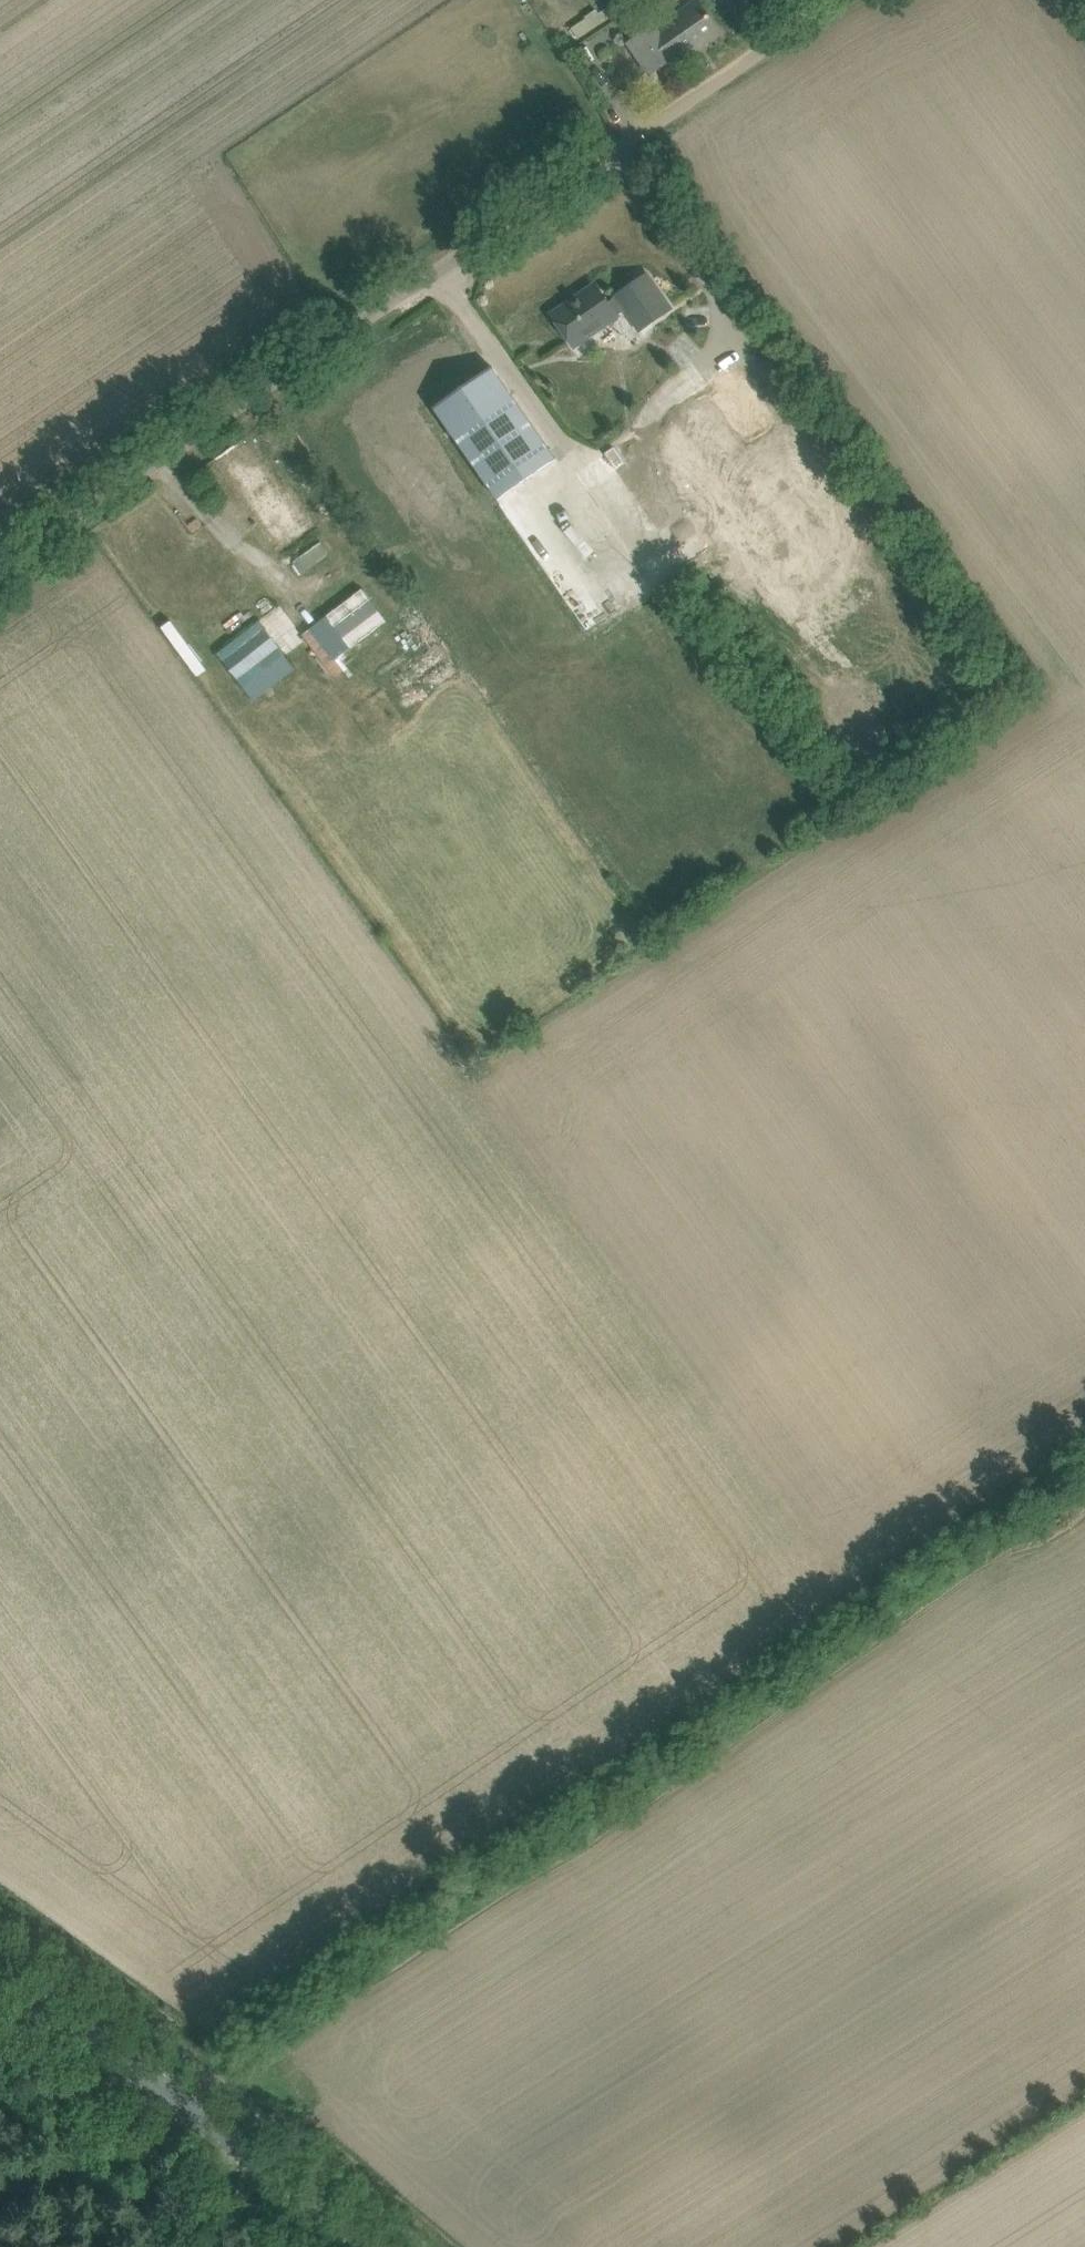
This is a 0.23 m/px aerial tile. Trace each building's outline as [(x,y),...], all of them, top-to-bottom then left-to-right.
[(720,32),(708,14),(698,0),(665,24),(687,55),(720,32)] [(586,18),(571,28),(578,38),(622,8),(617,1),(599,12),(596,9),(585,16),(586,18)] [(678,62),(687,55),(665,24),(656,30),(654,26),(629,43),(651,74),(674,58),(678,62)] [(671,309),(660,292),(647,274),(616,296),(616,297),(608,303),(597,286),(573,303),(571,301),(552,314),(564,332),(575,347),(618,317),(618,316),(626,310),(640,331),(671,309)] [(556,459),(492,367),(433,408),(497,500),(515,488),(556,459)] [(727,368),(677,403),(792,568),(841,534),(842,533),(767,425),(743,391),(738,385),(727,368)] [(605,452),(574,474),(640,571),(693,536),(681,517),(691,510),(636,431),(605,452)] [(291,567),(325,546),(258,437),(223,458),(291,567)] [(364,590),(327,615),(350,648),(387,622),(364,590)] [(291,657),(281,642),(277,645),(264,623),(220,650),(243,687),(291,657)] [(311,627),(302,633),(333,676),(341,670),(311,627)] [(356,1823),(359,1843),(373,1841),(370,1821),(356,1823)] [(379,1848),(363,1848),(363,1861),(379,1861),(379,1848)]
